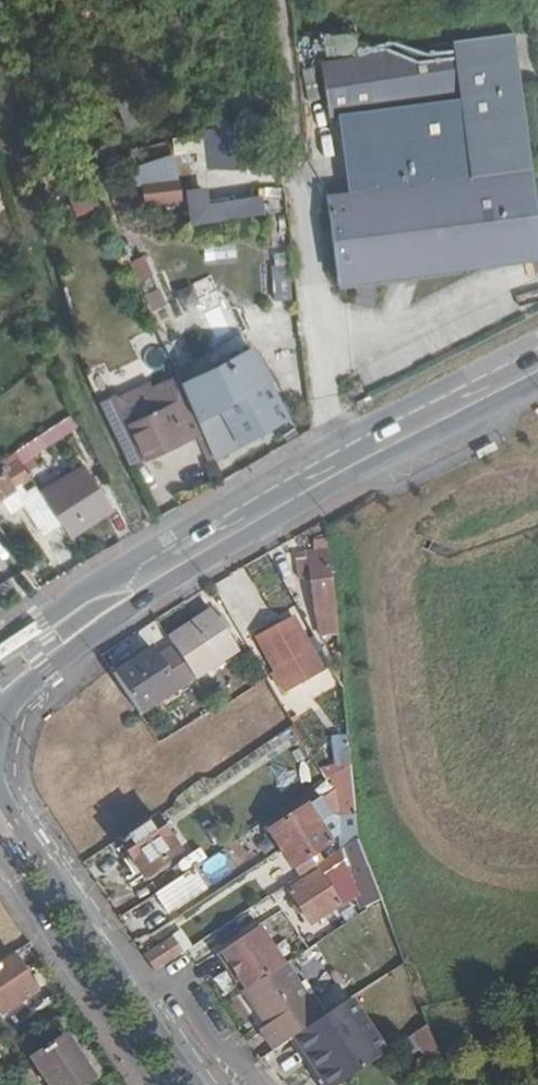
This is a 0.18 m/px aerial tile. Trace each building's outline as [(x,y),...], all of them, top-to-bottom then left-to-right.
[(319,56),(327,114),(443,99),(454,179),(331,195),(343,285),(537,259),(537,191),(517,30),(319,56)] [(242,126),(206,124),(204,166),(240,167),(242,126)] [(175,181),(140,183),(142,203),(176,201),(175,181)] [(264,193),(207,195),(207,186),(186,186),(187,219),(264,216),(264,193)] [(98,201),(92,187),(70,196),(77,211),(98,201)] [(152,307),(165,302),(145,254),(132,259),(152,307)] [(292,298),(289,263),(275,265),(278,299),(292,298)] [(205,428),(215,449),(285,414),(251,346),(182,381),(197,412),(205,428)] [(182,381),(175,367),(104,401),(134,462),(205,428),(197,412),(182,381)] [(78,427),(71,415),(16,453),(24,464),(78,427)] [(3,461),(5,464),(0,468),(0,499),(32,478),(24,464),(16,453),(3,461)] [(41,491),(69,534),(112,509),(85,465),(41,491)] [(51,545),(69,534),(41,491),(24,501),(51,545)] [(339,625),(333,550),(303,551),(303,573),(317,573),(318,603),(320,603),(322,626),(339,625)] [(220,612),(175,638),(178,642),(199,678),(242,652),(220,612)] [(315,645),(298,613),(259,636),(284,682),(298,673),(291,660),(315,645)] [(199,678),(178,642),(161,652),(182,688),(199,678)] [(159,648),(118,673),(126,688),(141,714),(183,690),(182,688),(161,652),(159,648)] [(339,817),(340,850),(357,839),(352,764),(338,773),(339,795),(325,803),(321,798),(271,829),(295,869),(331,846),(320,828),(339,817)] [(124,831),(110,839),(115,847),(119,845),(138,875),(181,849),(160,816),(140,828),(127,836),(124,831)] [(340,850),(318,863),(322,870),(291,888),(313,923),(360,893),(365,904),(370,906),(381,899),(357,839),(340,850)] [(197,862),(206,883),(234,872),(225,851),(197,862)] [(180,874),(142,898),(157,921),(194,897),(180,874)] [(285,960),(261,922),(217,950),(228,966),(230,964),(236,973),(238,972),(246,985),(285,960)] [(177,934),(146,953),(154,967),(185,947),(177,934)] [(11,955),(0,962),(0,1009),(3,1013),(36,991),(11,955)] [(325,1013),(327,1012),(291,956),(285,960),(320,1016),(325,1013)] [(261,1024),(275,1045),(293,1033),(320,1016),(285,960),(246,985),(245,986),(267,1021),(261,1024)] [(403,1011),(413,1033),(428,1023),(422,1007),(405,962),(384,975),(392,997),(404,993),(408,1008),(403,1011)] [(245,986),(246,985),(238,972),(236,973),(230,964),(228,966),(242,988),(245,986)] [(242,988),(240,990),(261,1024),(267,1021),(245,986),(242,988)] [(320,1016),(293,1033),(318,1072),(321,1070),(324,1075),(343,1063),(341,1058),(350,1052),(325,1013),(320,1016)] [(413,1033),(408,1036),(423,1071),(444,1063),(428,1023),(413,1033)] [(393,1041),(382,1025),(356,1041),(366,1057),(393,1041)] [(65,1034),(34,1054),(54,1084),(80,1084),(93,1076),(65,1034)] [(22,1084),(35,1084),(38,1070),(26,1067),(22,1084)]
